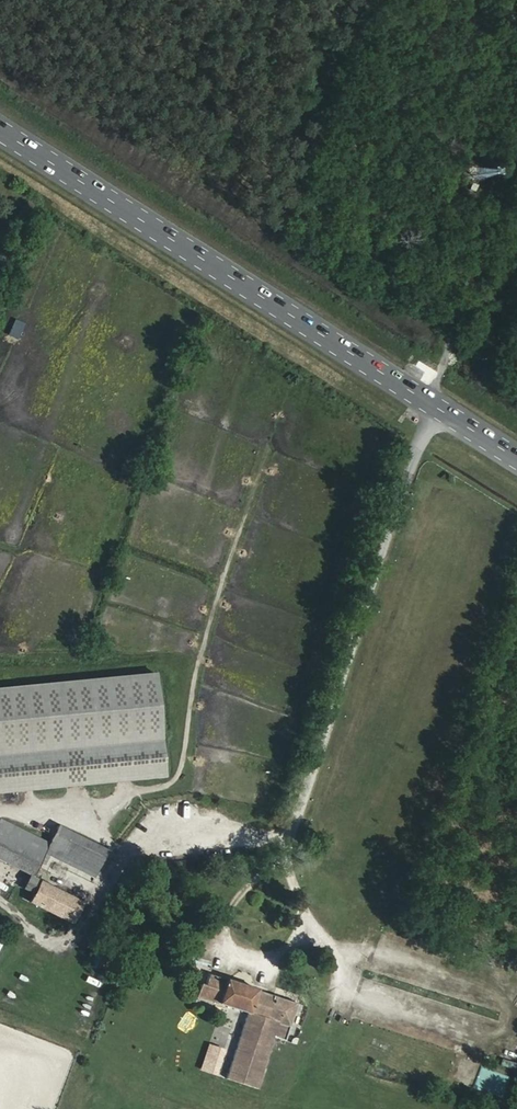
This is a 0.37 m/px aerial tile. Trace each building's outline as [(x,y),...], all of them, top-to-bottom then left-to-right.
[(480,180),(482,170),(469,167),(467,178),(480,180)] [(19,339),(26,324),(15,319),(8,334),(19,339)] [(151,731),(141,665),(0,685),(0,752),(151,731)] [(156,770),(151,731),(0,752),(0,791),(156,770)] [(35,851),(36,847),(39,841),(0,823),(0,862),(24,873),(30,860),(36,862),(40,853),(35,851)] [(47,823),(36,847),(87,870),(98,846),(47,823)] [(36,847),(35,851),(40,853),(85,874),(87,870),(36,847)] [(74,898),(22,874),(16,886),(26,891),(22,900),(64,919),(68,910),(74,898)] [(102,969),(104,958),(96,956),(94,967),(102,969)] [(291,1036),(302,999),(209,970),(200,997),(249,1012),(229,1077),(262,1086),(278,1033),(291,1036)] [(75,1009),(89,1014),(92,1008),(77,1002),(75,1009)] [(480,1066),(473,1087),(503,1098),(511,1077),(480,1066)]
